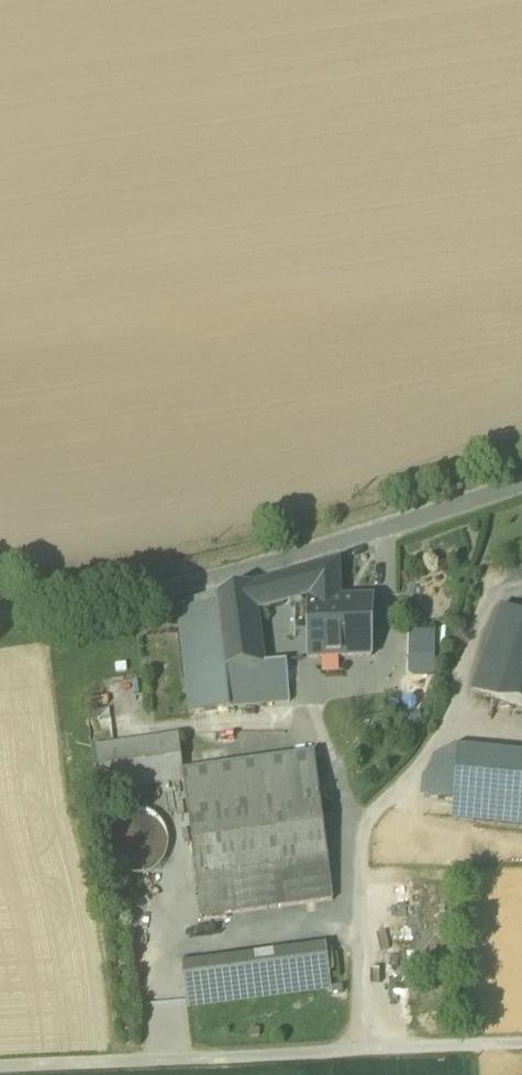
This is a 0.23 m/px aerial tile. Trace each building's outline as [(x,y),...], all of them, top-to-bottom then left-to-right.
[(309,595),(309,657),(341,656),(342,598),(340,598),(339,559),(283,575),(289,600),(309,595)] [(283,575),(267,580),(274,605),(289,600),(283,575)] [(267,580),(254,583),(257,609),(274,605),(267,580)] [(215,594),(224,666),(264,663),(257,609),(254,583),(215,594)] [(189,709),(228,704),(226,685),(224,666),(215,594),(176,603),(189,709)] [(342,598),(341,656),(372,655),(373,597),(342,598)] [(521,627),(521,613),(501,606),(472,688),(497,697),(521,627)] [(497,697),(521,706),(521,627),(497,697)] [(435,674),(435,630),(408,630),(408,673),(435,674)] [(224,666),(226,685),(261,683),(263,701),(289,700),(285,661),(264,663),(224,666)] [(228,704),(263,701),(261,683),(226,685),(228,704)] [(97,792),(184,781),(183,771),(179,737),(91,748),(97,792)] [(424,797),(453,799),(458,747),(438,758),(425,778),(424,797)] [(458,747),(453,799),(521,806),(521,753),(458,747)] [(314,754),(183,771),(184,781),(196,877),(328,859),(314,754)] [(453,799),(452,817),(521,824),(521,806),(453,799)] [(106,829),(104,842),(106,854),(114,865),(124,872),(137,875),(150,872),(161,865),(168,854),(171,841),(168,829),(161,818),(150,811),(137,808),(124,811),(113,818),(106,829)] [(333,898),(328,859),(196,877),(201,915),(333,898)] [(181,960),(183,976),(328,957),(327,941),(181,960)] [(183,976),(187,1002),(332,983),(328,957),(183,976)]
